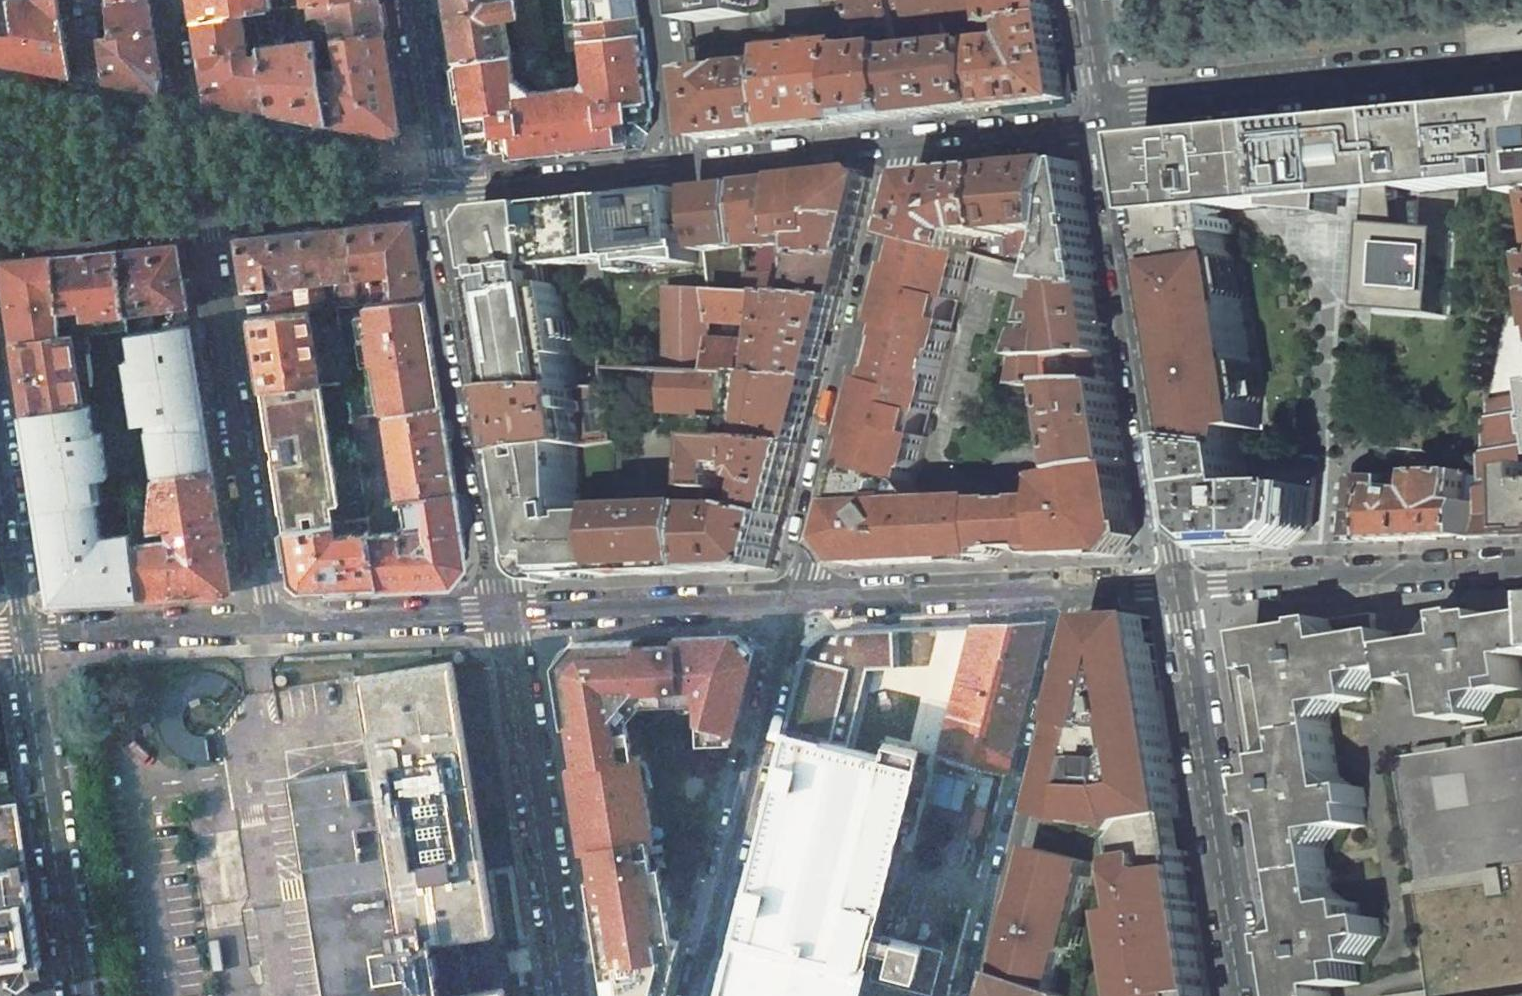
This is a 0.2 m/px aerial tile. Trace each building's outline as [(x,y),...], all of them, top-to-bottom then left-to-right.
[(7,62),(72,74),(61,2),(60,0),(0,0),(0,61),(7,62)] [(98,37),(96,17),(93,0),(72,0),(61,2),(72,74),(104,80),(98,37)] [(96,17),(110,16),(112,29),(109,32),(109,36),(98,37),(104,80),(160,90),(162,77),(150,0),(93,0),(96,17)] [(194,20),(242,14),(253,12),(266,6),(266,0),(191,0),(194,20)] [(276,1),(276,8),(289,7),(288,0),(282,0),(276,1)] [(308,6),(311,15),(330,12),(334,38),(384,30),(379,0),(339,0),(308,6)] [(454,60),(496,53),(504,52),(498,17),(516,15),(521,50),(546,46),(540,0),(506,0),(495,1),(495,0),(445,0),(454,60)] [(568,20),(638,12),(637,0),(565,0),(568,20)] [(690,21),(750,13),(748,0),(687,0),(690,21)] [(858,28),(899,24),(896,0),(858,0),(858,28)] [(948,48),(944,27),(952,26),(954,37),(980,34),(980,29),(976,0),(896,0),(899,24),(902,48),(911,117),(920,116),(990,108),(982,44),(948,48)] [(980,29),(990,27),(1058,16),(1055,0),(990,0),(991,11),(985,12),(984,0),(976,0),(980,29)] [(266,6),(253,12),(257,34),(312,25),(311,15),(308,6),(289,7),(276,8),(266,6)] [(330,12),(311,15),(312,25),(315,39),(315,41),(334,38),(330,12)] [(578,84),(577,85),(553,88),(561,154),(591,151),(593,150),(600,145),(612,144),(613,149),(627,147),(635,146),(653,123),(645,65),(638,12),(568,20),(562,21),(566,49),(580,48),(584,77),(578,84)] [(242,14),(194,20),(206,100),(269,111),(260,55),(251,56),(249,46),(251,46),(251,43),(247,43),(242,14)] [(1058,16),(990,27),(991,34),(1001,33),(1003,42),(982,44),(990,108),(1069,100),(1070,100),(1068,62),(1058,16)] [(334,38),(315,41),(316,49),(336,46),(339,67),(320,69),(328,122),(390,134),(400,128),(384,30),(334,38)] [(276,44),(262,46),(260,55),(269,111),(328,122),(320,69),(316,49),(315,41),(315,39),(282,43),(281,39),(275,40),(276,44)] [(777,66),(783,133),(854,125),(854,53),(854,46),(776,53),(777,66)] [(902,48),(854,53),(854,125),(911,117),(902,48)] [(468,149),(525,158),(559,155),(561,154),(553,88),(531,91),(514,78),(510,51),(504,52),(496,53),(454,60),(462,105),(468,149)] [(772,134),(783,133),(777,66),(697,73),(700,106),(703,140),(772,134)] [(1405,192),(1443,187),(1521,180),(1521,109),(1518,110),(1514,116),(1509,116),(1508,111),(1487,113),(1484,118),(1479,119),(1479,114),(1382,125),(1377,183),(1380,183),(1379,194),(1405,192)] [(1230,210),(1283,204),(1286,204),(1286,211),(1339,215),(1347,129),(1320,131),(1302,125),(1144,141),(1175,336),(1246,325),(1232,237),(1232,235),(1230,210)] [(1347,129),(1339,215),(1345,215),(1347,181),(1377,183),(1382,125),(1365,127),(1347,129)] [(1099,286),(1080,162),(1074,163),(1049,274),(1048,281),(1065,283),(1099,286)] [(1040,166),(1004,169),(1008,234),(1027,232),(1028,251),(1009,252),(1010,264),(1049,274),(1074,163),(1040,166)] [(1004,169),(925,176),(909,239),(917,241),(973,255),(980,238),(1008,234),(1004,169)] [(801,250),(787,250),(787,257),(854,255),(863,217),(873,179),(865,171),(787,180),(787,238),(806,237),(806,242),(802,242),(800,244),(801,250)] [(787,180),(747,184),(747,246),(760,246),(761,274),(747,275),(747,293),(762,294),(777,295),(787,295),(787,278),(787,268),(787,257),(787,250),(787,238),(787,180)] [(747,246),(747,184),(684,194),(694,258),(747,246)] [(671,192),(606,199),(609,262),(611,276),(683,271),(671,192)] [(1405,192),(1379,194),(1376,235),(1373,273),(1384,278),(1383,279),(1382,307),(1377,309),(1446,315),(1452,236),(1453,230),(1409,225),(1405,192)] [(508,393),(577,389),(573,359),(578,358),(576,343),(573,325),(567,286),(562,287),(560,267),(609,262),(606,199),(494,211),(482,227),(492,289),(495,309),(500,345),(504,367),(508,393)] [(413,219),(348,226),(354,276),(392,272),(393,282),(383,283),(383,286),(355,288),(357,304),(362,304),(425,298),(413,219)] [(348,226),(303,231),(311,309),(326,307),(322,280),(339,278),(342,300),(332,301),(333,307),(336,306),(357,304),(355,288),(354,276),(348,226)] [(303,231),(237,237),(245,287),(294,282),(295,295),(270,297),(272,312),(311,309),(303,231)] [(863,441),(837,542),(856,566),(909,563),(981,560),(993,559),(993,552),(1056,549),(1055,500),(990,502),(990,499),(932,501),(926,506),(912,490),(914,482),(918,470),(920,471),(929,437),(923,435),(928,415),(930,406),(936,408),(956,330),(950,328),(957,299),(963,301),(975,255),(973,255),(917,241),(911,267),(903,265),(898,284),(857,439),(863,441)] [(177,243),(120,249),(126,314),(142,312),(187,306),(177,243)] [(126,314),(120,249),(53,256),(60,337),(88,333),(128,329),(126,314)] [(854,255),(787,257),(787,268),(804,270),(801,280),(787,278),(787,295),(843,298),(854,255)] [(53,256),(0,261),(0,267),(12,343),(60,337),(53,256)] [(1373,273),(1371,309),(1377,309),(1382,307),(1383,279),(1384,278),(1373,273)] [(1099,286),(1065,283),(1061,312),(1041,311),(1037,327),(1058,327),(1056,341),(1034,340),(1029,357),(1110,355),(1099,286)] [(672,372),(749,375),(753,375),(757,344),(716,341),(716,322),(717,291),(671,289),(670,372),(672,372)] [(716,322),(759,325),(762,294),(747,293),(717,291),(716,322)] [(777,295),(768,376),(822,378),(843,298),(787,295),(777,295)] [(425,298),(362,304),(366,333),(364,333),(376,413),(385,412),(441,403),(437,374),(430,333),(425,298)] [(1512,303),(1492,388),(1490,400),(1521,395),(1520,381),(1521,381),(1521,302),(1512,303)] [(261,391),(346,383),(348,383),(341,342),(336,306),(333,307),(326,307),(311,309),(272,312),(249,315),(261,391)] [(576,343),(583,342),(580,323),(573,325),(576,343)] [(191,330),(190,324),(128,333),(129,339),(135,378),(127,379),(132,408),(135,424),(148,422),(150,429),(147,429),(149,442),(155,480),(157,480),(158,480),(213,466),(200,388),(191,330)] [(1175,336),(1192,447),(1249,452),(1252,452),(1249,434),(1263,432),(1246,325),(1175,336)] [(60,337),(12,343),(23,413),(83,405),(81,381),(92,380),(88,333),(60,337)] [(1110,355),(1029,357),(1023,383),(1062,383),(1114,383),(1110,355)] [(749,375),(672,372),(671,412),(747,416),(749,375)] [(753,375),(749,375),(747,416),(745,442),(805,445),(822,378),(768,376),(753,375)] [(365,502),(351,417),(346,383),(261,391),(279,512),(365,502)] [(1114,383),(1062,383),(1075,473),(1126,466),(1114,383)] [(613,387),(579,389),(581,446),(615,440),(613,387)] [(577,389),(508,393),(518,456),(571,447),(581,446),(579,389),(577,389)] [(1521,395),(1490,400),(1483,473),(1479,503),(1476,537),(1521,535),(1521,395)] [(441,403),(385,412),(399,497),(455,489),(441,403)] [(23,413),(27,443),(33,481),(52,601),(141,597),(135,552),(133,540),(132,532),(103,534),(101,515),(95,480),(94,476),(109,473),(104,437),(103,430),(95,431),(90,404),(87,404),(83,405),(23,413)] [(756,476),(755,506),(755,507),(787,517),(805,445),(745,442),(708,440),(708,489),(708,504),(723,505),(722,490),(728,489),(726,465),(751,464),(752,470),(756,476)] [(518,456),(536,571),(537,571),(540,576),(546,580),(620,576),(620,567),(618,515),(582,517),(581,514),(585,512),(586,508),(584,505),(579,502),(571,447),(518,456)] [(1249,452),(1192,447),(1205,529),(1228,548),(1291,545),(1313,525),(1316,488),(1255,490),(1249,452)] [(135,552),(141,597),(227,593),(231,588),(213,466),(158,480),(157,480),(150,507),(128,511),(132,532),(133,540),(135,552)] [(1136,531),(1126,466),(1075,473),(1062,475),(1063,492),(1055,492),(1055,500),(1056,549),(1081,548),(1082,555),(1116,553),(1136,531)] [(1346,543),(1381,542),(1386,485),(1397,487),(1397,472),(1388,472),(1352,472),(1346,543)] [(1386,485),(1381,542),(1476,537),(1479,503),(1468,501),(1472,472),(1426,474),(1422,490),(1397,487),(1386,485)] [(1054,476),(1055,492),(1063,492),(1062,475),(1054,476)] [(912,490),(926,506),(932,501),(914,482),(912,490)] [(467,561),(455,489),(399,497),(365,502),(369,523),(380,587),(448,584),(467,561)] [(341,520),(369,523),(365,502),(279,512),(282,530),(341,520)] [(708,565),(708,573),(774,570),(787,517),(755,507),(755,506),(723,505),(708,504),(708,508),(708,565)] [(672,517),(649,518),(649,511),(618,512),(618,515),(620,567),(649,567),(650,575),(691,573),(690,566),(708,565),(708,508),(672,510),(672,517)] [(341,520),(282,530),(289,571),(312,590),(380,587),(369,523),(341,520)] [(1057,556),(1082,555),(1081,548),(1056,549),(1057,556)] [(1330,989),(1353,985),(1350,967),(1369,964),(1365,941),(1384,938),(1381,919),(1362,922),(1359,903),(1337,907),(1325,833),(1367,826),(1364,808),(1368,807),(1365,788),(1343,791),(1330,706),(1371,700),(1367,677),(1404,671),(1406,686),(1444,680),(1450,721),(1468,718),(1469,722),(1488,719),(1485,697),(1507,693),(1506,683),(1521,681),(1521,667),(1521,658),(1521,657),(1521,618),(1496,622),(1494,614),(1476,617),(1475,613),(1456,616),(1457,624),(1379,636),(1376,613),(1315,623),(1315,626),(1256,635),(1262,674),(1243,677),(1262,799),(1258,800),(1268,861),(1290,857),(1293,876),(1271,879),(1283,958),(1286,958),(1292,995),(1331,995),(1330,989)] [(1182,817),(1151,617),(1122,616),(1097,618),(1046,816),(1086,827),(1087,823),(1103,825),(1120,826),(1121,826),(1182,817)] [(1006,772),(1044,622),(972,626),(938,755),(938,758),(1005,775),(1006,772)] [(833,692),(849,631),(825,632),(805,648),(796,682),(796,683),(833,692)] [(697,744),(730,742),(753,651),(737,636),(673,638),(673,645),(633,647),(633,640),(571,643),(552,666),(561,727),(567,726),(573,766),(568,767),(578,835),(584,834),(594,899),(588,900),(604,995),(665,995),(673,964),(670,963),(672,954),(675,955),(679,940),(670,938),(661,879),(652,881),(645,829),(651,828),(639,754),(632,755),(628,730),(621,731),(619,719),(637,698),(647,698),(647,705),(695,702),(697,744)] [(459,664),(464,664),(465,663),(468,659),(467,655),(463,653),(459,653),(456,657),(456,661),(459,664)] [(453,662),(361,676),(375,767),(349,771),(348,769),(297,777),(332,995),(506,995),(453,662)] [(276,683),(278,687),(279,688),(283,689),(287,686),(288,681),(286,678),(282,676),(277,678),(276,683)] [(201,767),(210,763),(206,738),(212,735),(218,730),(228,708),(223,700),(216,694),(207,689),(198,686),(188,686),(179,688),(170,692),(163,698),(157,706),(153,714),(151,723),(152,733),(154,742),(159,751),(165,758),(173,763),(182,766),(191,768),(201,767)] [(743,891),(731,941),(717,995),(856,995),(861,974),(868,947),(872,933),(874,924),(898,833),(920,750),(883,741),(880,755),(784,731),(743,891)] [(1394,758),(1428,995),(1521,995),(1521,738),(1394,758)] [(7,995),(14,995),(19,988),(23,990),(35,981),(34,978),(46,977),(17,802),(0,805),(0,992),(7,995)] [(1205,966),(1194,896),(1182,817),(1121,826),(1120,826),(1132,834),(1125,843),(1135,900),(1131,908),(1128,920),(1127,932),(1127,944),(1127,951),(1135,995),(1210,995),(1205,966)] [(1030,879),(1019,924),(1020,925),(1019,929),(1017,932),(1016,934),(1017,937),(1017,939),(1019,941),(1021,942),(1019,951),(1012,949),(1006,974),(1059,992),(1069,952),(1072,953),(1092,877),(1089,876),(1093,863),(1038,848),(1032,870),(1039,871),(1037,880),(1030,879)] [(878,949),(872,970),(882,973),(880,982),(932,995),(943,951),(881,935),(872,933),(868,947),(878,949)] [(872,970),(870,980),(880,982),(882,973),(872,970)] [(1059,992),(1006,974),(1000,995),(1072,995),(1059,992)]
